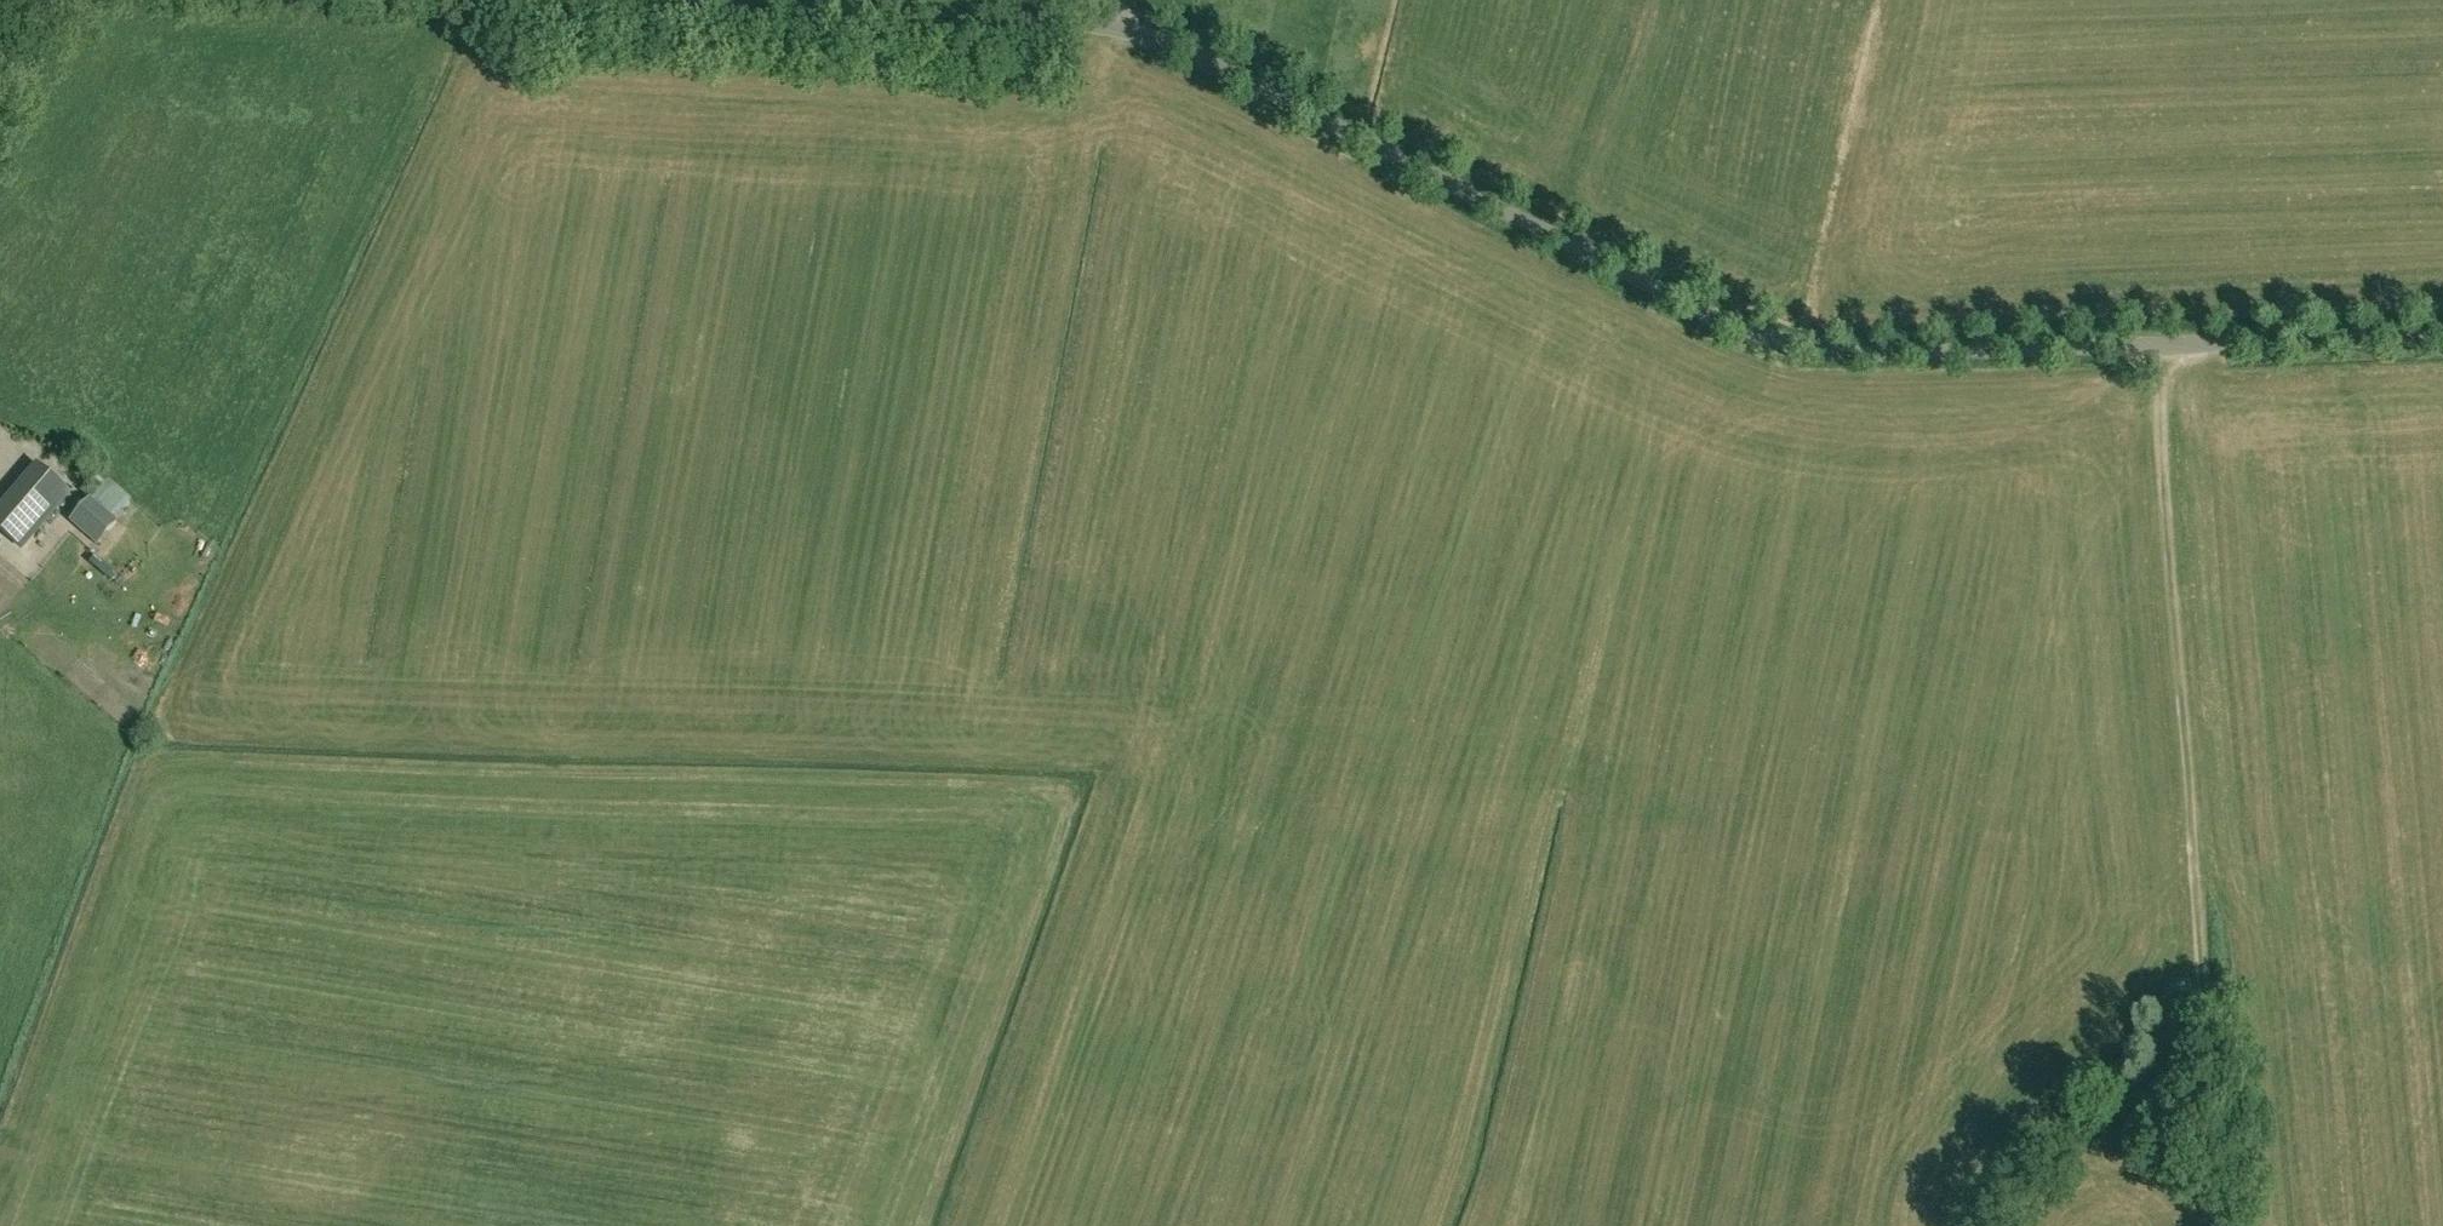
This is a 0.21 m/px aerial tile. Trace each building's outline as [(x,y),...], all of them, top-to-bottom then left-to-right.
[(35,468),(8,498),(36,521),(53,501),(45,495),(53,485),(35,468)] [(100,494),(117,509),(133,492),(116,477),(100,494)] [(69,520),(97,544),(118,520),(89,496),(69,520)]
